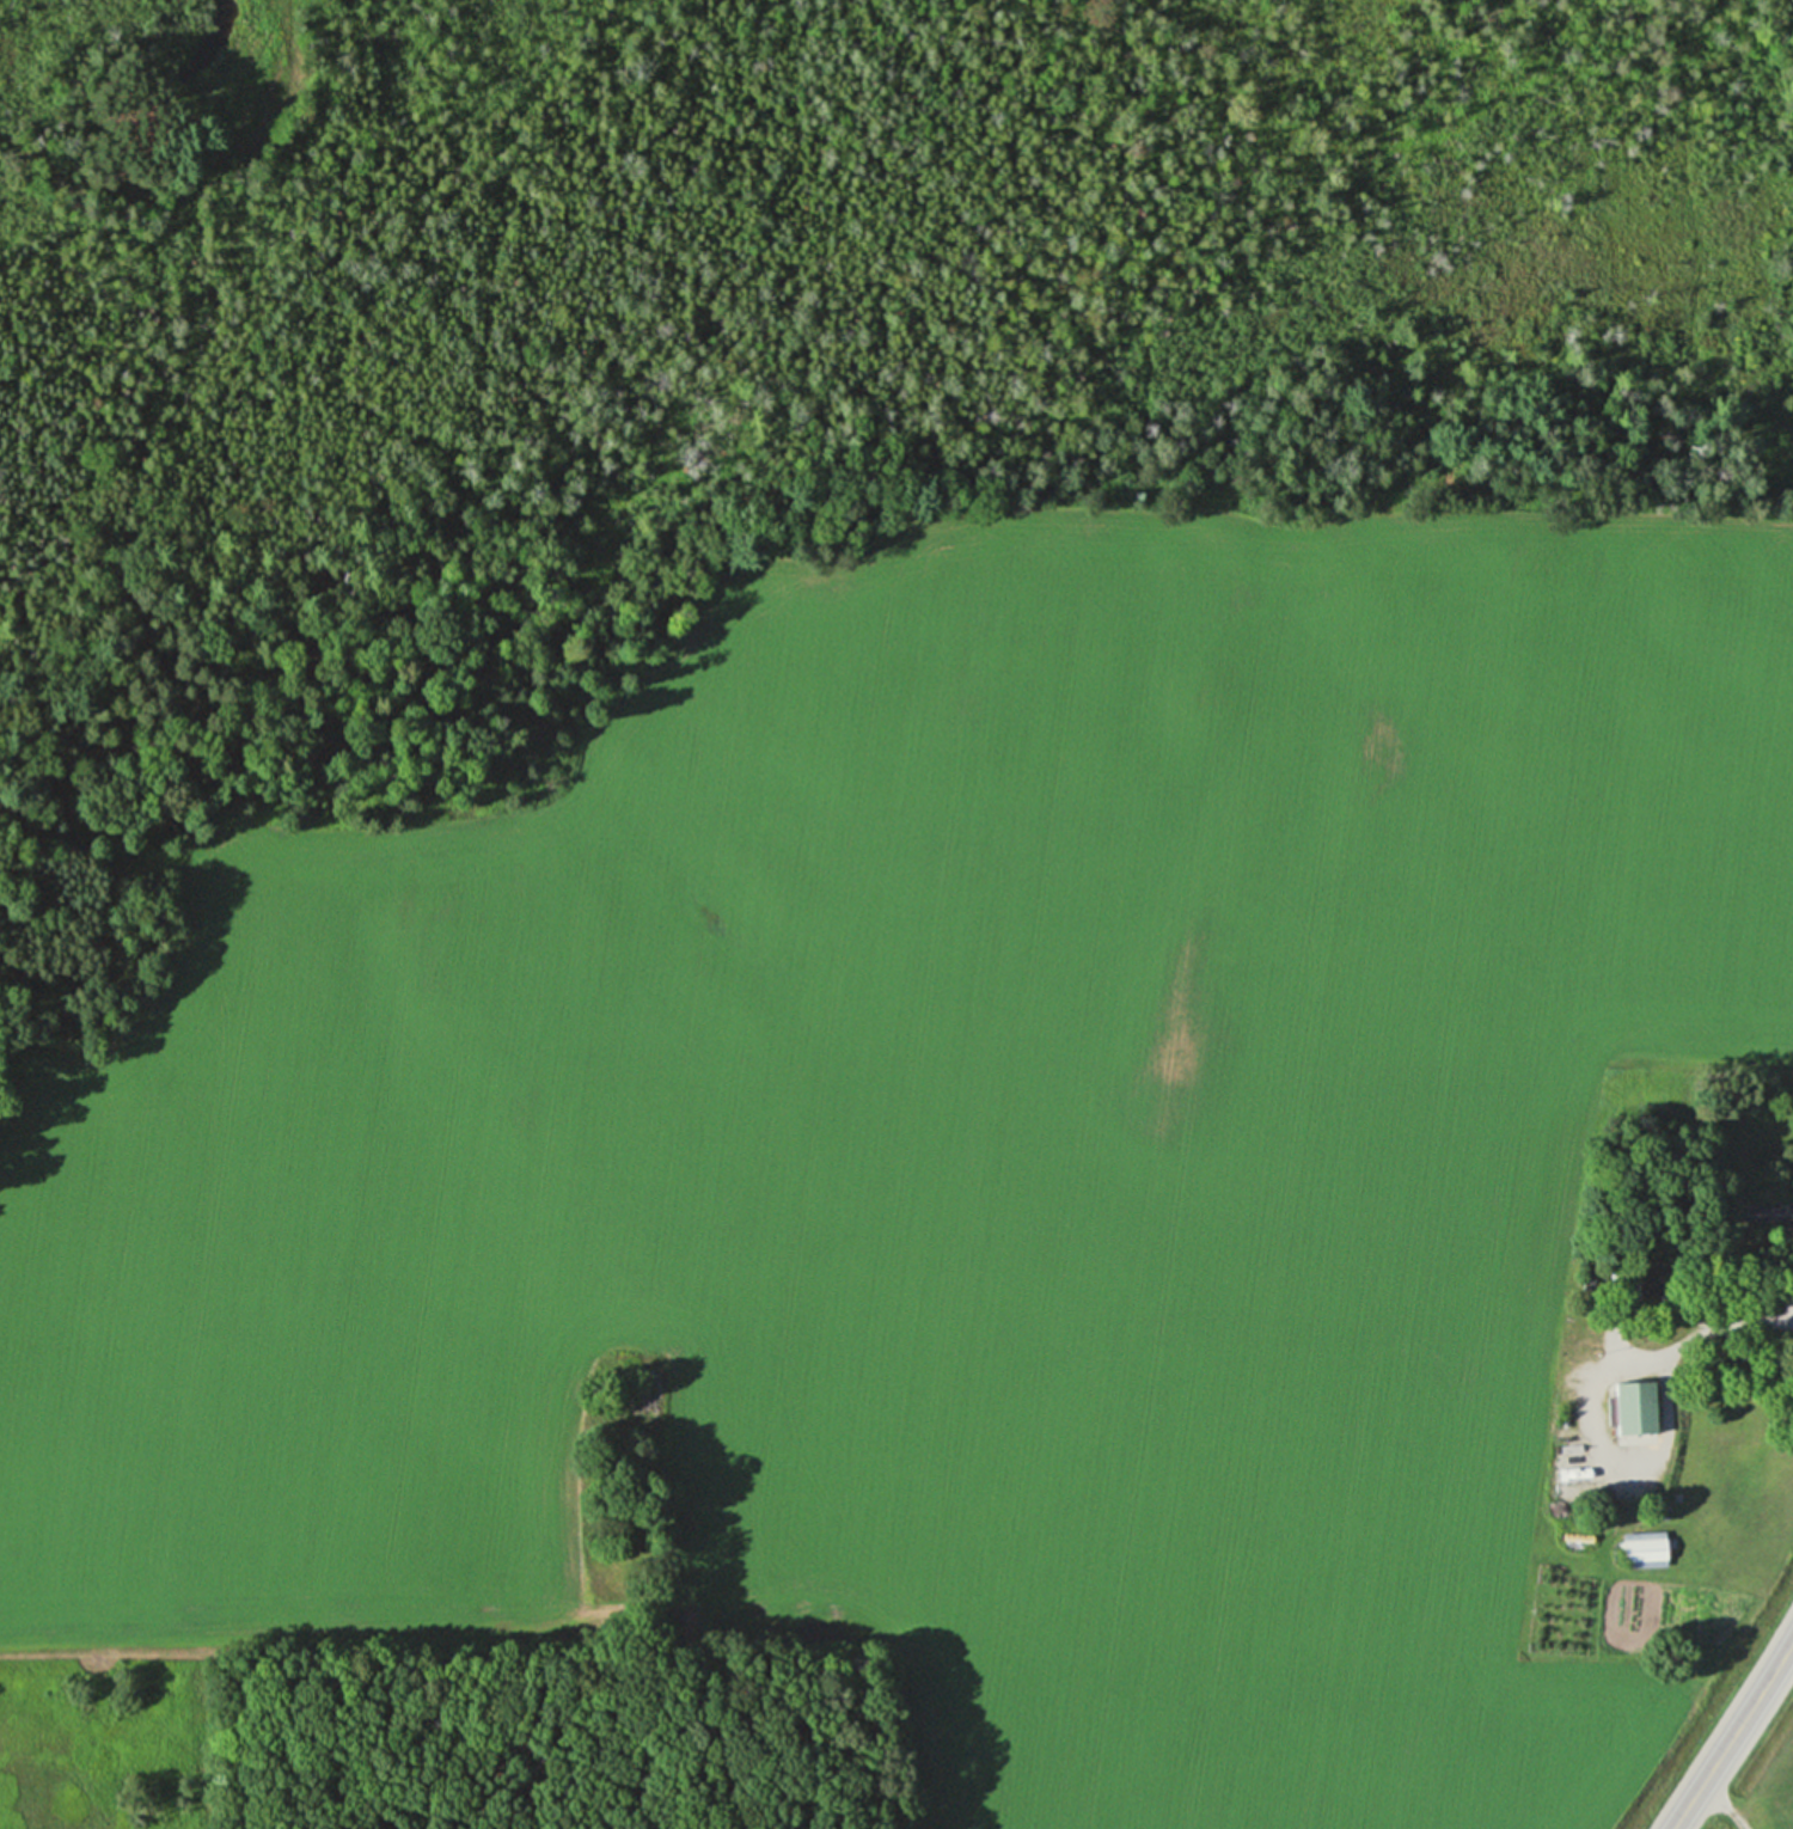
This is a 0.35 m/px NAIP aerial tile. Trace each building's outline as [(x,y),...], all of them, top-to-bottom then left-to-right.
[(1786,1222),(1786,1208),(1737,1208),(1737,1222),(1786,1222)] [(1617,1436),(1656,1436),(1656,1383),(1617,1383),(1617,1436)] [(1625,1539),(1625,1568),(1668,1568),(1668,1539),(1625,1539)]
